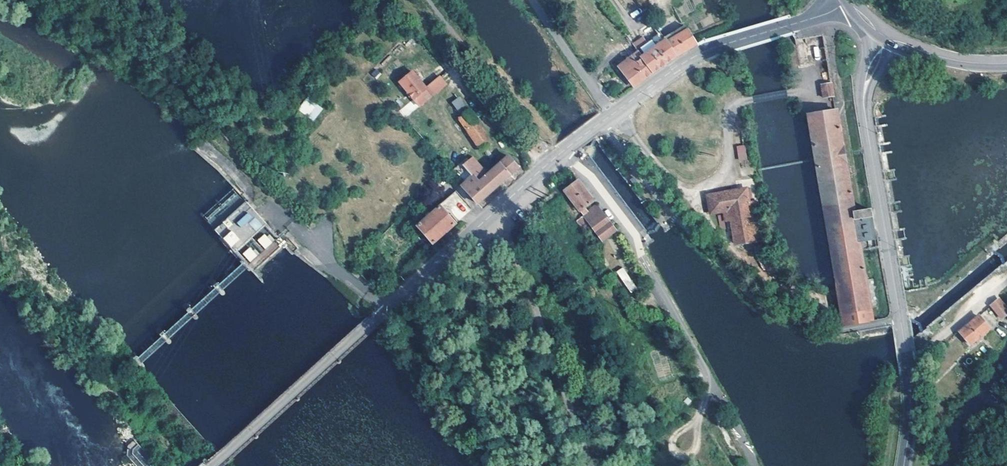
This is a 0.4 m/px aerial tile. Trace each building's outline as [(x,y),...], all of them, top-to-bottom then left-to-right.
[(645,14),(649,19),(654,15),(658,13),(654,8),(645,14)] [(654,15),(649,19),(654,26),(658,23),(654,15)] [(660,35),(668,50),(688,38),(678,19),(664,27),(666,31),(660,35)] [(654,26),(644,34),(648,40),(658,33),(654,26)] [(660,35),(658,33),(648,40),(644,34),(629,43),(630,45),(646,66),(668,50),(660,35)] [(622,74),(627,80),(646,66),(630,45),(611,58),(620,70),(616,72),(620,76),(622,74)] [(424,88),(405,65),(392,75),(397,82),(406,93),(411,99),(424,88)] [(820,82),(821,97),(834,96),(833,81),(820,82)] [(397,82),(394,85),(402,95),(406,93),(397,82)] [(309,98),(300,92),(290,104),(299,111),(309,98)] [(450,112),(460,105),(455,98),(448,102),(451,105),(447,108),(450,112)] [(409,102),(400,111),(405,116),(415,107),(409,102)] [(460,105),(450,112),(473,144),(485,136),(462,104),(460,105)] [(809,114),(836,289),(845,326),(875,321),(862,243),(876,241),(870,208),(854,211),(838,109),(809,114)] [(747,160),(745,145),(737,145),(738,161),(747,160)] [(454,180),(470,198),(507,165),(498,152),(480,168),(465,150),(455,159),(465,170),(454,180)] [(571,175),(558,185),(595,234),(609,224),(595,206),(585,214),(584,213),(587,210),(582,204),(581,206),(577,201),(586,194),(572,176),(571,175)] [(748,235),(739,183),(701,189),(704,207),(716,205),(722,239),(748,235)] [(463,202),(458,196),(449,186),(438,195),(423,208),(422,207),(419,210),(420,211),(410,221),(425,239),(448,218),(442,211),(444,209),(450,216),(453,213),(465,204),(463,202)] [(546,209),(542,202),(534,208),(538,215),(546,209)] [(623,259),(608,270),(636,312),(651,302),(623,259)] [(1004,321),(1006,317),(1006,308),(999,300),(992,307),(1004,321)] [(988,329),(979,318),(961,333),(971,345),(988,329)]
